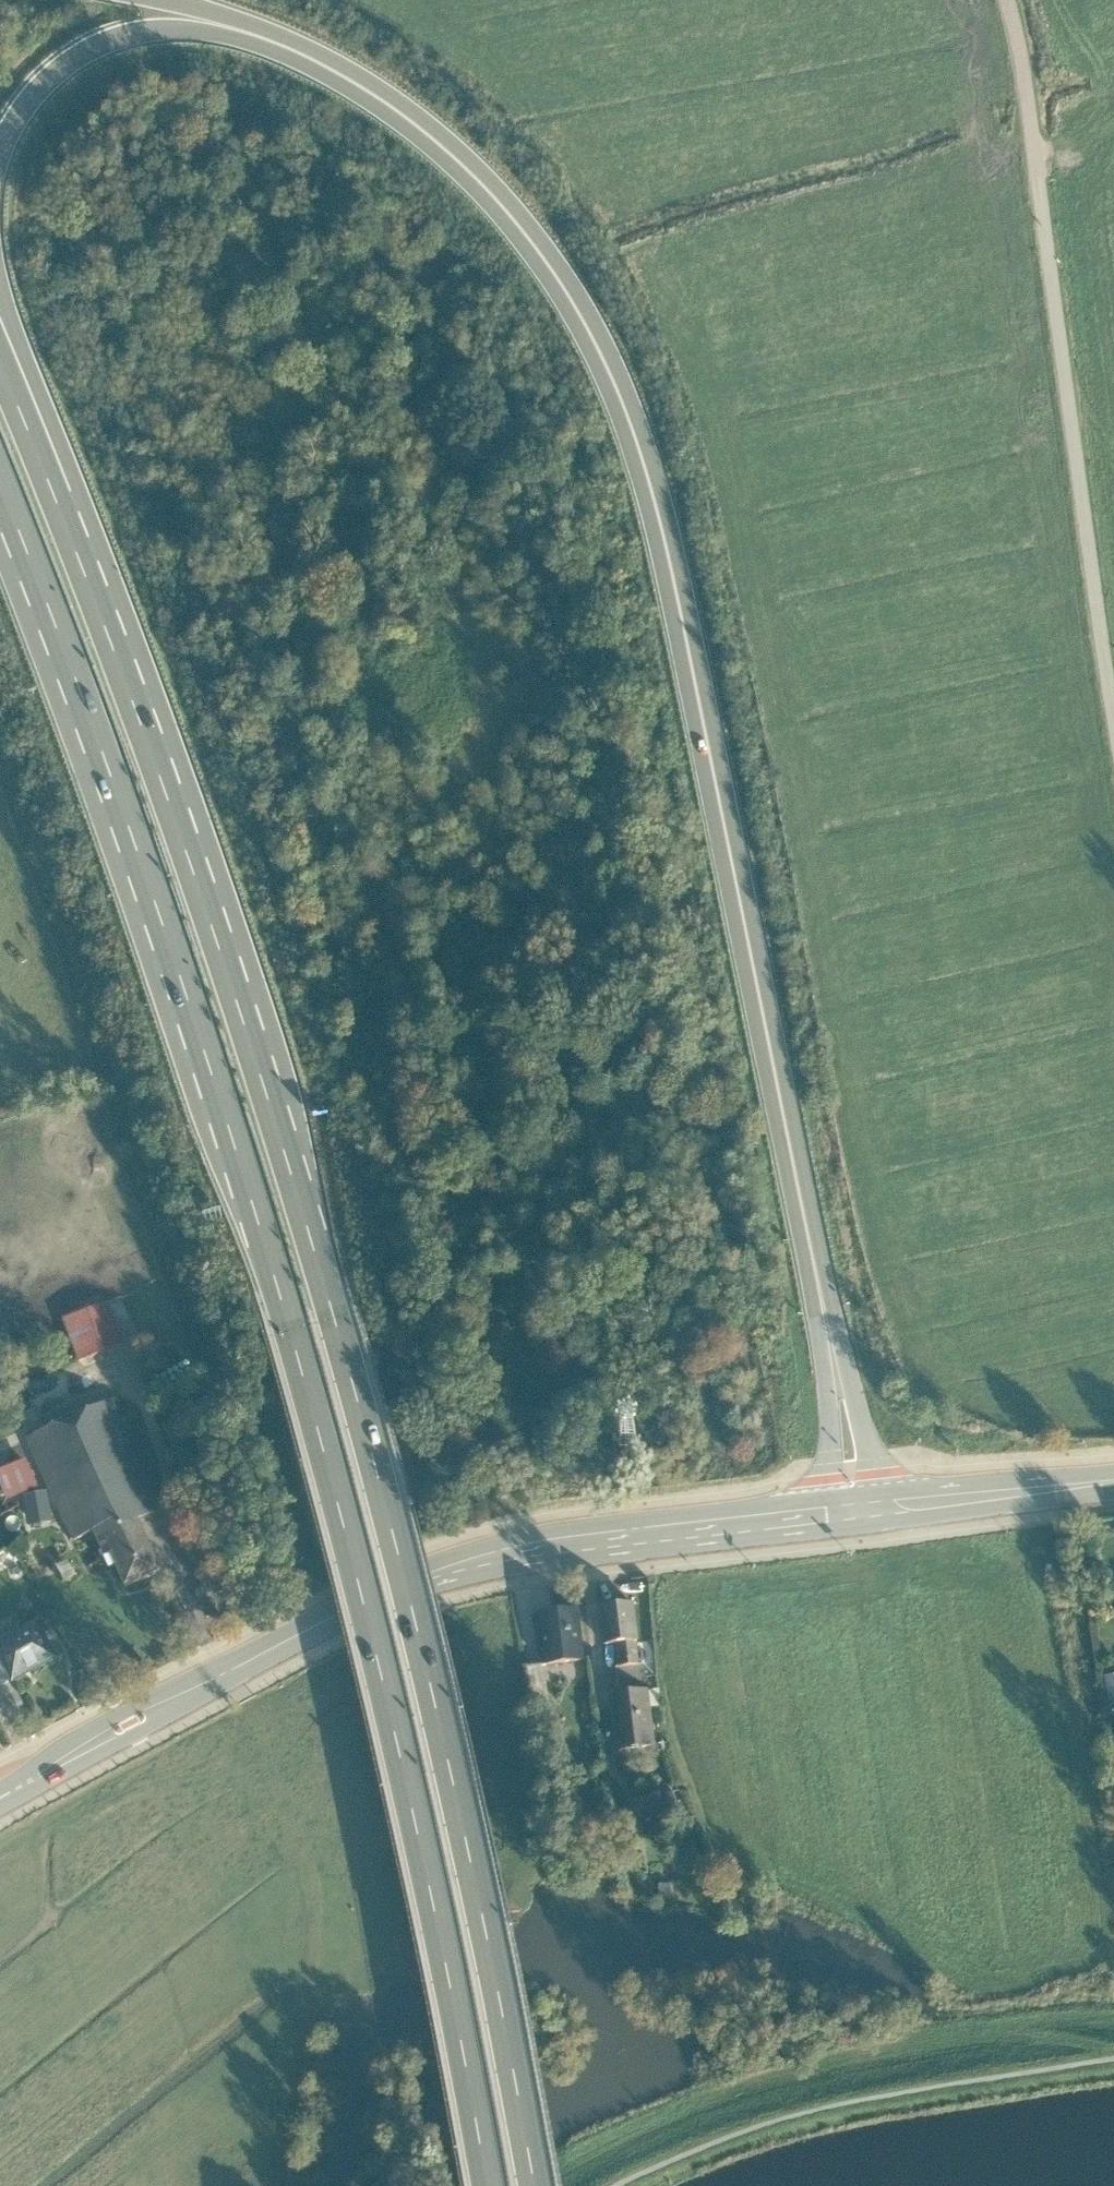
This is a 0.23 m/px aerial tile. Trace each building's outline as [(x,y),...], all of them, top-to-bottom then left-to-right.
[(80,1359),(125,1342),(109,1302),(65,1319),(80,1359)] [(166,1512),(118,1399),(30,1437),(78,1549),(104,1537),(130,1596),(167,1579),(141,1522),(166,1512)] [(639,1429),(600,1431),(601,1449),(640,1447),(639,1429)] [(7,1499),(39,1486),(27,1457),(0,1468),(0,1482),(7,1499)] [(31,1526),(55,1521),(48,1490),(24,1495),(31,1526)] [(635,1639),(632,1601),(602,1604),(605,1642),(635,1639)] [(582,1655),(576,1607),(534,1612),(540,1660),(582,1655)] [(0,1637),(0,1656),(12,1680),(59,1655),(39,1617),(0,1637)] [(653,1743),(648,1687),(609,1691),(614,1747),(653,1743)]
